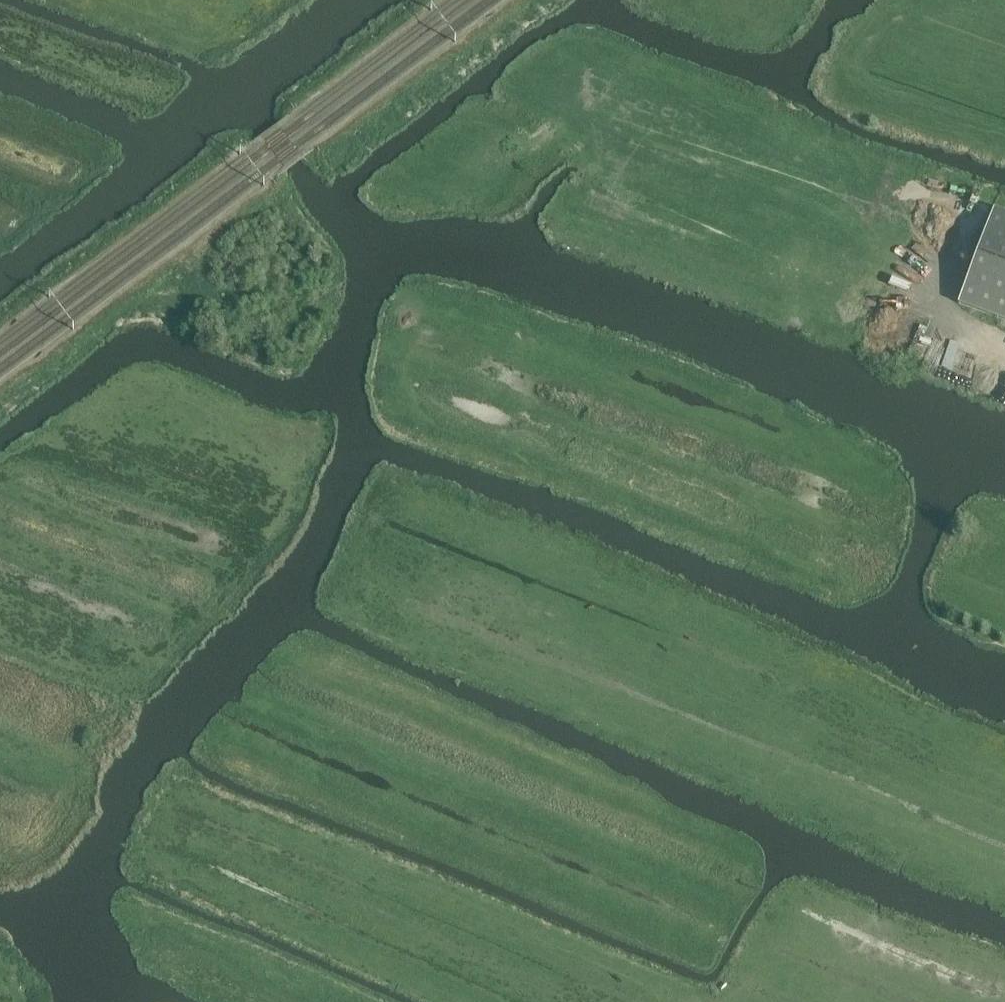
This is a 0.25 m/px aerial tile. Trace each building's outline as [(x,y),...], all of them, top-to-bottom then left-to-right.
[(956,305),(1004,323),(1004,213),(992,209),(956,305)]
